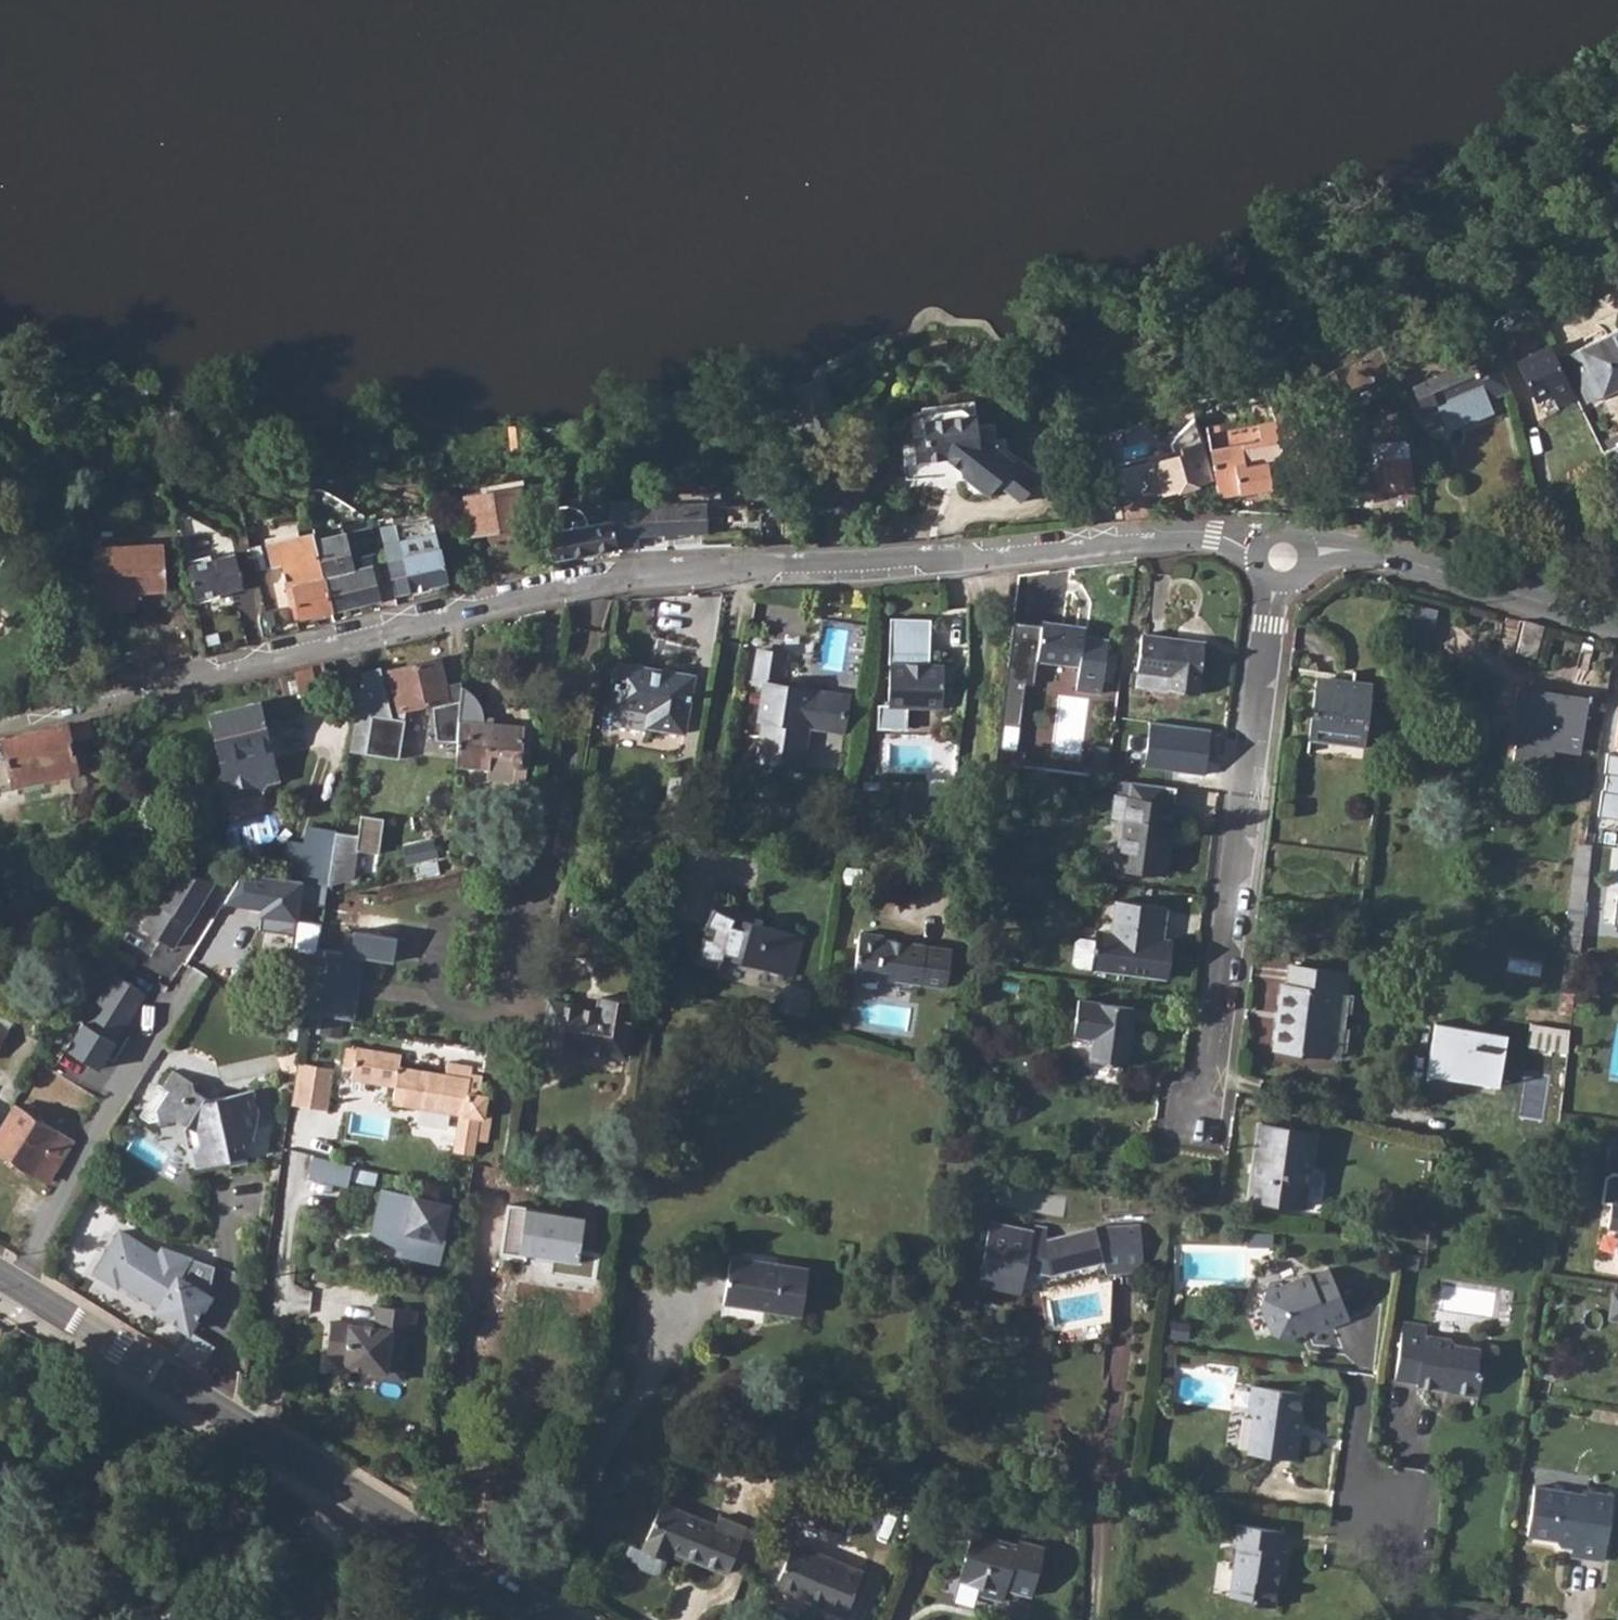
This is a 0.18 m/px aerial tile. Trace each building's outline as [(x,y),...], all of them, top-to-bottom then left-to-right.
[(1553,183),(1563,175),(1558,169),(1548,177),(1553,183)] [(1476,218),(1470,207),(1459,214),(1464,224),(1476,218)] [(1372,250),(1368,237),(1356,241),(1362,254),(1372,250)] [(1617,392),(1617,335),(1567,359),(1590,406),(1617,392)] [(1556,404),(1575,395),(1549,345),(1516,361),(1533,398),(1549,390),(1556,404)] [(1381,348),(1356,359),(1361,369),(1338,379),(1345,393),(1390,372),(1381,348)] [(1488,398),(1510,389),(1495,355),(1474,363),(1472,359),(1412,384),(1419,401),(1411,404),(1420,425),(1441,417),(1446,429),(1493,409),(1488,398)] [(1333,369),(1338,379),(1361,369),(1356,359),(1333,369)] [(1279,431),(1296,427),(1291,411),(1274,416),(1275,419),(1279,431)] [(966,433),(964,420),(956,422),(948,416),(924,420),(919,427),(911,428),(913,443),(900,446),(905,472),(948,466),(950,486),(977,505),(986,492),(1010,510),(1030,483),(1006,466),(1002,470),(986,457),(982,430),(966,433)] [(1212,448),(1222,495),(1273,487),(1269,466),(1304,459),(1296,427),(1279,431),(1275,419),(1257,423),(1261,437),(1212,448)] [(1214,478),(1201,439),(1180,445),(1182,451),(1154,460),(1155,461),(1146,464),(1154,494),(1164,491),(1164,493),(1214,478)] [(1354,499),(1416,496),(1407,441),(1360,444),(1361,465),(1330,468),(1332,492),(1354,490),(1354,499)] [(1617,485),(1617,444),(1602,452),(1617,485)] [(614,462),(612,454),(602,456),(603,465),(614,462)] [(572,471),(570,462),(560,465),(562,474),(572,471)] [(504,510),(501,495),(456,506),(467,550),(517,538),(509,509),(504,510)] [(169,496),(154,496),(154,507),(169,507),(169,496)] [(604,516),(607,531),(611,556),(635,556),(635,543),(718,544),(718,547),(737,547),(736,552),(768,552),(768,557),(788,557),(787,521),(744,522),(744,518),(717,518),(718,514),(701,514),(630,516),(604,516)] [(558,541),(541,544),(547,568),(611,556),(607,531),(584,536),(582,526),(577,520),(568,516),(554,517),(558,541)] [(435,528),(427,527),(430,542),(433,559),(435,558),(451,554),(449,545),(447,538),(435,528)] [(310,549),(307,540),(261,552),(266,575),(277,573),(279,581),(276,582),(279,590),(281,590),(283,597),(290,595),(297,626),(327,619),(310,549)] [(88,567),(89,575),(100,574),(101,592),(104,592),(136,590),(169,588),(166,541),(98,545),(99,567),(88,567)] [(433,559),(430,542),(395,550),(397,563),(381,567),(390,604),(442,593),(435,558),(433,559)] [(310,549),(327,619),(373,607),(366,575),(349,579),(340,543),(310,549)] [(229,555),(181,567),(192,611),(208,606),(204,589),(235,581),(229,555)] [(239,599),(235,581),(204,589),(208,606),(239,599)] [(136,590),(104,592),(105,611),(138,609),(136,590)] [(1436,610),(1407,603),(1400,637),(1429,644),(1436,610)] [(273,617),(260,620),(264,637),(276,634),(273,617)] [(944,665),(928,664),(929,653),(901,652),(902,618),(891,618),(888,706),(879,706),(878,728),(906,729),(907,707),(943,708),(944,665)] [(902,618),(901,652),(929,653),(930,619),(902,618)] [(1101,693),(1108,640),(1076,636),(1077,626),(1042,622),(1042,624),(1012,620),(1000,723),(1020,726),(1027,684),(1034,685),(1037,660),(1079,666),(1076,690),(1101,693)] [(1544,626),(1524,620),(1516,653),(1535,658),(1544,626)] [(1198,695),(1205,643),(1142,635),(1137,671),(1171,675),(1169,691),(1198,695)] [(787,653),(757,649),(752,684),(764,686),(759,720),(764,721),(758,761),(803,768),(809,729),(843,734),(849,693),(783,683),(787,653)] [(450,683),(443,656),(384,669),(394,713),(452,698),(450,683)] [(695,675),(618,662),(610,707),(648,713),(646,727),(685,734),(695,675)] [(1171,675),(1137,671),(1135,686),(1169,691),(1171,675)] [(310,701),(304,676),(290,680),(296,704),(310,701)] [(464,680),(450,683),(452,698),(452,701),(435,705),(438,738),(460,740),(464,685),(464,680)] [(1364,743),(1372,682),(1352,680),(1352,684),(1316,680),(1309,735),(1328,738),(1329,733),(1344,735),(1344,741),(1364,743)] [(460,740),(458,764),(490,767),(489,778),(527,781),(529,764),(530,763),(531,762),(532,759),(531,756),(530,754),(531,736),(525,735),(525,725),(486,722),(486,717),(485,712),(483,706),(481,702),(479,698),(475,693),(472,690),(469,688),(467,686),(464,685),(460,740)] [(1580,752),(1589,699),(1518,687),(1514,710),(1522,711),(1514,759),(1551,764),(1553,748),(1580,752)] [(280,780),(261,701),(208,714),(222,771),(210,790),(227,800),(263,791),(268,783),(280,780)] [(1385,710),(1375,709),(1371,733),(1382,734),(1385,710)] [(405,719),(372,714),(366,753),(400,758),(405,719)] [(80,740),(94,737),(90,719),(76,722),(80,740)] [(76,722),(68,723),(72,742),(80,740),(76,722)] [(78,768),(72,742),(68,723),(0,739),(0,785),(78,768)] [(1143,770),(1203,778),(1210,732),(1150,724),(1143,770)] [(1108,748),(1096,746),(1093,769),(1105,771),(1108,748)] [(1026,751),(996,748),(994,765),(1023,769),(1026,751)] [(1174,794),(1126,788),(1123,804),(1111,802),(1108,825),(1120,827),(1113,874),(1160,880),(1167,833),(1177,835),(1180,811),(1172,810),(1174,794)] [(929,802),(902,798),(899,819),(927,822),(929,802)] [(336,832),(328,882),(328,884),(353,878),(357,850),(379,854),(384,819),(361,815),(358,835),(336,832)] [(336,832),(308,828),(300,879),(328,882),(336,832)] [(1592,845),(1576,843),(1568,915),(1583,917),(1592,845)] [(438,858),(417,862),(421,878),(441,874),(438,858)] [(235,885),(225,902),(262,908),(259,930),(294,935),(299,902),(325,906),(328,884),(253,873),(243,871),(235,885)] [(176,873),(142,928),(174,948),(199,908),(215,918),(225,902),(235,885),(176,873)] [(1164,926),(1167,907),(1116,900),(1111,943),(1080,939),(1076,942),(1073,962),(1076,966),(1168,978),(1173,940),(1159,939),(1161,925),(1164,926)] [(793,976),(804,936),(738,917),(736,926),(731,925),(734,914),(712,908),(707,926),(713,928),(708,946),(702,944),(696,963),(719,969),(724,952),(729,954),(728,957),(793,976)] [(358,912),(356,931),(395,937),(398,919),(358,912)] [(353,933),(345,932),(342,953),(318,949),(307,1013),(354,1021),(365,957),(393,962),(397,937),(395,937),(356,931),(354,931),(353,933)] [(946,987),(952,949),(883,940),(883,936),(861,932),(855,975),(946,987)] [(1273,1048),(1328,1055),(1328,1049),(1336,992),(1346,994),(1349,973),(1289,965),(1287,985),(1282,984),(1273,1048)] [(981,970),(968,968),(965,987),(978,988),(981,970)] [(146,993),(113,973),(67,1048),(99,1069),(146,993)] [(1336,992),(1328,1049),(1346,1051),(1349,1029),(1342,1028),(1344,1012),(1351,1013),(1354,995),(1346,994),(1336,992)] [(303,1000),(287,997),(283,1014),(300,1017),(303,1000)] [(626,1059),(636,1004),(603,998),(601,1011),(553,1003),(543,1058),(576,1064),(578,1050),(626,1059)] [(1127,1065),(1134,1007),(1078,999),(1073,1035),(1093,1038),(1091,1060),(1127,1065)] [(7,1030),(14,1018),(0,1009),(0,1026),(7,1030)] [(343,1022),(323,1019),(321,1034),(341,1037),(343,1022)] [(1507,1035),(1436,1022),(1427,1073),(1498,1086),(1507,1035)] [(1570,1030),(1531,1024),(1528,1046),(1566,1052),(1570,1030)] [(0,1026),(0,1046),(9,1032),(7,1030),(0,1026)] [(395,1086),(392,1103),(460,1114),(454,1151),(473,1154),(476,1140),(487,1142),(491,1117),(484,1116),(488,1096),(480,1094),(483,1076),(472,1074),(471,1078),(445,1074),(400,1067),(402,1054),(357,1047),(356,1049),(345,1047),(342,1067),(352,1069),(351,1079),(395,1086)] [(334,1067),(298,1061),(291,1103),(327,1109),(334,1067)] [(447,1062),(445,1074),(471,1078),(472,1074),(473,1066),(447,1062)] [(159,1122),(162,1127),(180,1122),(191,1128),(195,1131),(199,1148),(191,1151),(196,1169),(233,1159),(232,1151),(249,1146),(248,1141),(255,1139),(253,1130),(257,1129),(255,1115),(263,1113),(257,1090),(210,1102),(198,1094),(196,1094),(195,1086),(172,1073),(162,1092),(160,1089),(142,1120),(150,1125),(159,1122)] [(1498,1086),(1427,1073),(1426,1079),(1497,1091),(1498,1086)] [(0,1129),(0,1149),(49,1180),(74,1140),(16,1104),(0,1129)] [(1294,1122),(1293,1128),(1313,1131),(1314,1124),(1294,1122)] [(1305,1207),(1316,1132),(1313,1131),(1293,1128),(1258,1123),(1247,1198),(1305,1207)] [(313,1156),(308,1177),(348,1187),(353,1165),(313,1156)] [(1613,1173),(1606,1177),(1602,1202),(1612,1203),(1608,1227),(1617,1229),(1617,1173),(1613,1173)] [(376,1212),(371,1232),(392,1237),(398,1246),(396,1253),(439,1263),(444,1239),(441,1239),(449,1204),(384,1189),(378,1212),(376,1212)] [(580,1249),(585,1216),(508,1205),(501,1255),(556,1263),(555,1276),(594,1281),(598,1252),(580,1249)] [(1033,1231),(990,1222),(981,1268),(1025,1277),(1028,1263),(1050,1267),(1050,1273),(1106,1261),(1143,1258),(1140,1225),(1096,1228),(1047,1240),(1047,1228),(1034,1226),(1033,1231)] [(215,1263),(162,1248),(158,1254),(120,1231),(95,1272),(117,1286),(120,1282),(160,1306),(157,1311),(188,1330),(209,1297),(207,1296),(215,1263)] [(801,1314),(809,1268),(731,1256),(721,1319),(757,1324),(759,1308),(801,1314)] [(1418,1259),(1402,1256),(1401,1266),(1417,1268),(1418,1259)] [(1143,1258),(1106,1261),(1107,1273),(1144,1271),(1143,1258)] [(1025,1277),(981,1268),(978,1283),(1022,1292),(1025,1277)] [(1349,1318),(1329,1269),(1311,1277),(1310,1274),(1278,1287),(1269,1283),(1260,1304),(1270,1329),(1272,1334),(1293,1342),(1299,1328),(1306,1325),(1308,1329),(1315,1332),(1349,1318)] [(411,1309),(378,1305),(375,1327),(331,1321),(327,1354),(345,1356),(344,1366),(369,1369),(383,1370),(382,1377),(402,1379),(408,1328),(411,1309)] [(1190,1323),(1172,1321),(1170,1337),(1188,1340),(1190,1323)] [(1426,1335),(1427,1325),(1403,1322),(1395,1379),(1417,1382),(1417,1386),(1437,1388),(1440,1386),(1449,1387),(1449,1392),(1478,1396),(1481,1374),(1477,1369),(1480,1348),(1455,1344),(1451,1338),(1426,1335)] [(1297,1431),(1303,1392),(1252,1385),(1248,1410),(1253,1416),(1248,1452),(1296,1459),(1299,1434),(1297,1431)] [(1604,1561),(1613,1495),(1587,1491),(1586,1494),(1534,1486),(1527,1535),(1555,1539),(1560,1546),(1567,1541),(1572,1542),(1570,1556),(1604,1561)] [(861,1490),(851,1490),(851,1509),(861,1509),(861,1490)] [(715,1524),(661,1502),(642,1548),(630,1543),(626,1553),(628,1558),(637,1562),(639,1567),(655,1574),(661,1572),(670,1550),(728,1573),(731,1565),(747,1527),(719,1516),(715,1524)] [(1282,1551),(1284,1531),(1236,1524),(1233,1545),(1237,1545),(1229,1595),(1251,1598),(1255,1604),(1274,1606),(1279,1571),(1284,1572),(1287,1551),(1282,1551)] [(762,1533),(747,1527),(731,1565),(746,1571),(762,1533)] [(1034,1592),(1045,1546),(1043,1546),(1021,1541),(1018,1540),(1018,1539),(973,1529),(959,1580),(980,1586),(978,1594),(1003,1601),(1007,1586),(1034,1592)] [(1023,1534),(1021,1541),(1043,1546),(1044,1539),(1023,1534)] [(845,1616),(864,1571),(794,1542),(775,1587),(845,1616)]
